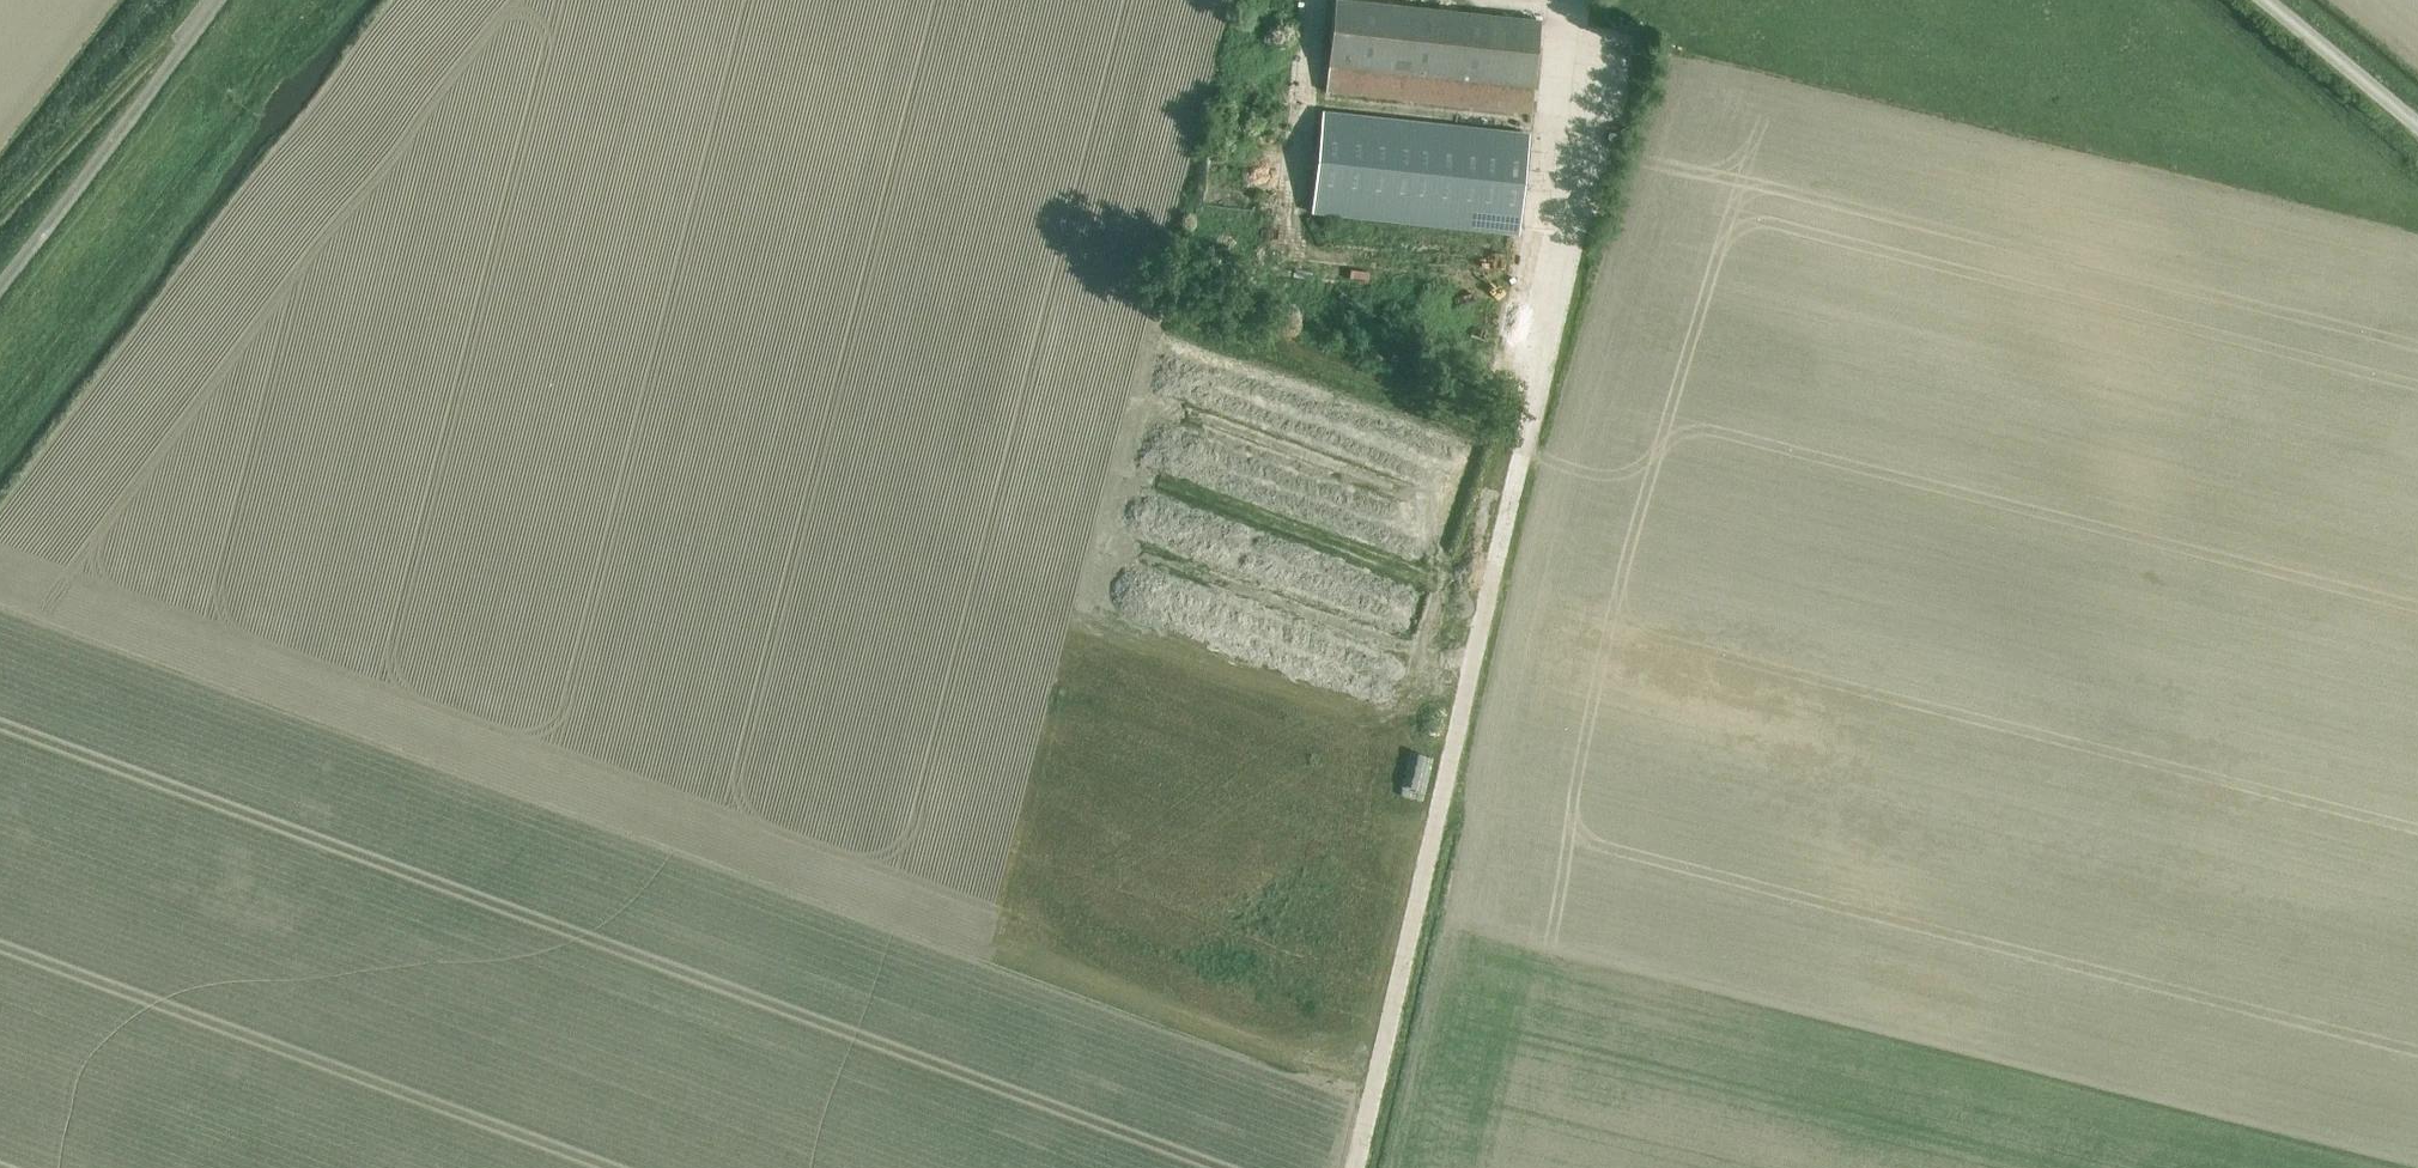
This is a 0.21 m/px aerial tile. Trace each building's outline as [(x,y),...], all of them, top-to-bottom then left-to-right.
[(1328,97),(1534,119),(1543,29),(1338,7),(1328,97)] [(1308,216),(1515,239),(1526,134),(1320,112),(1308,216)]
